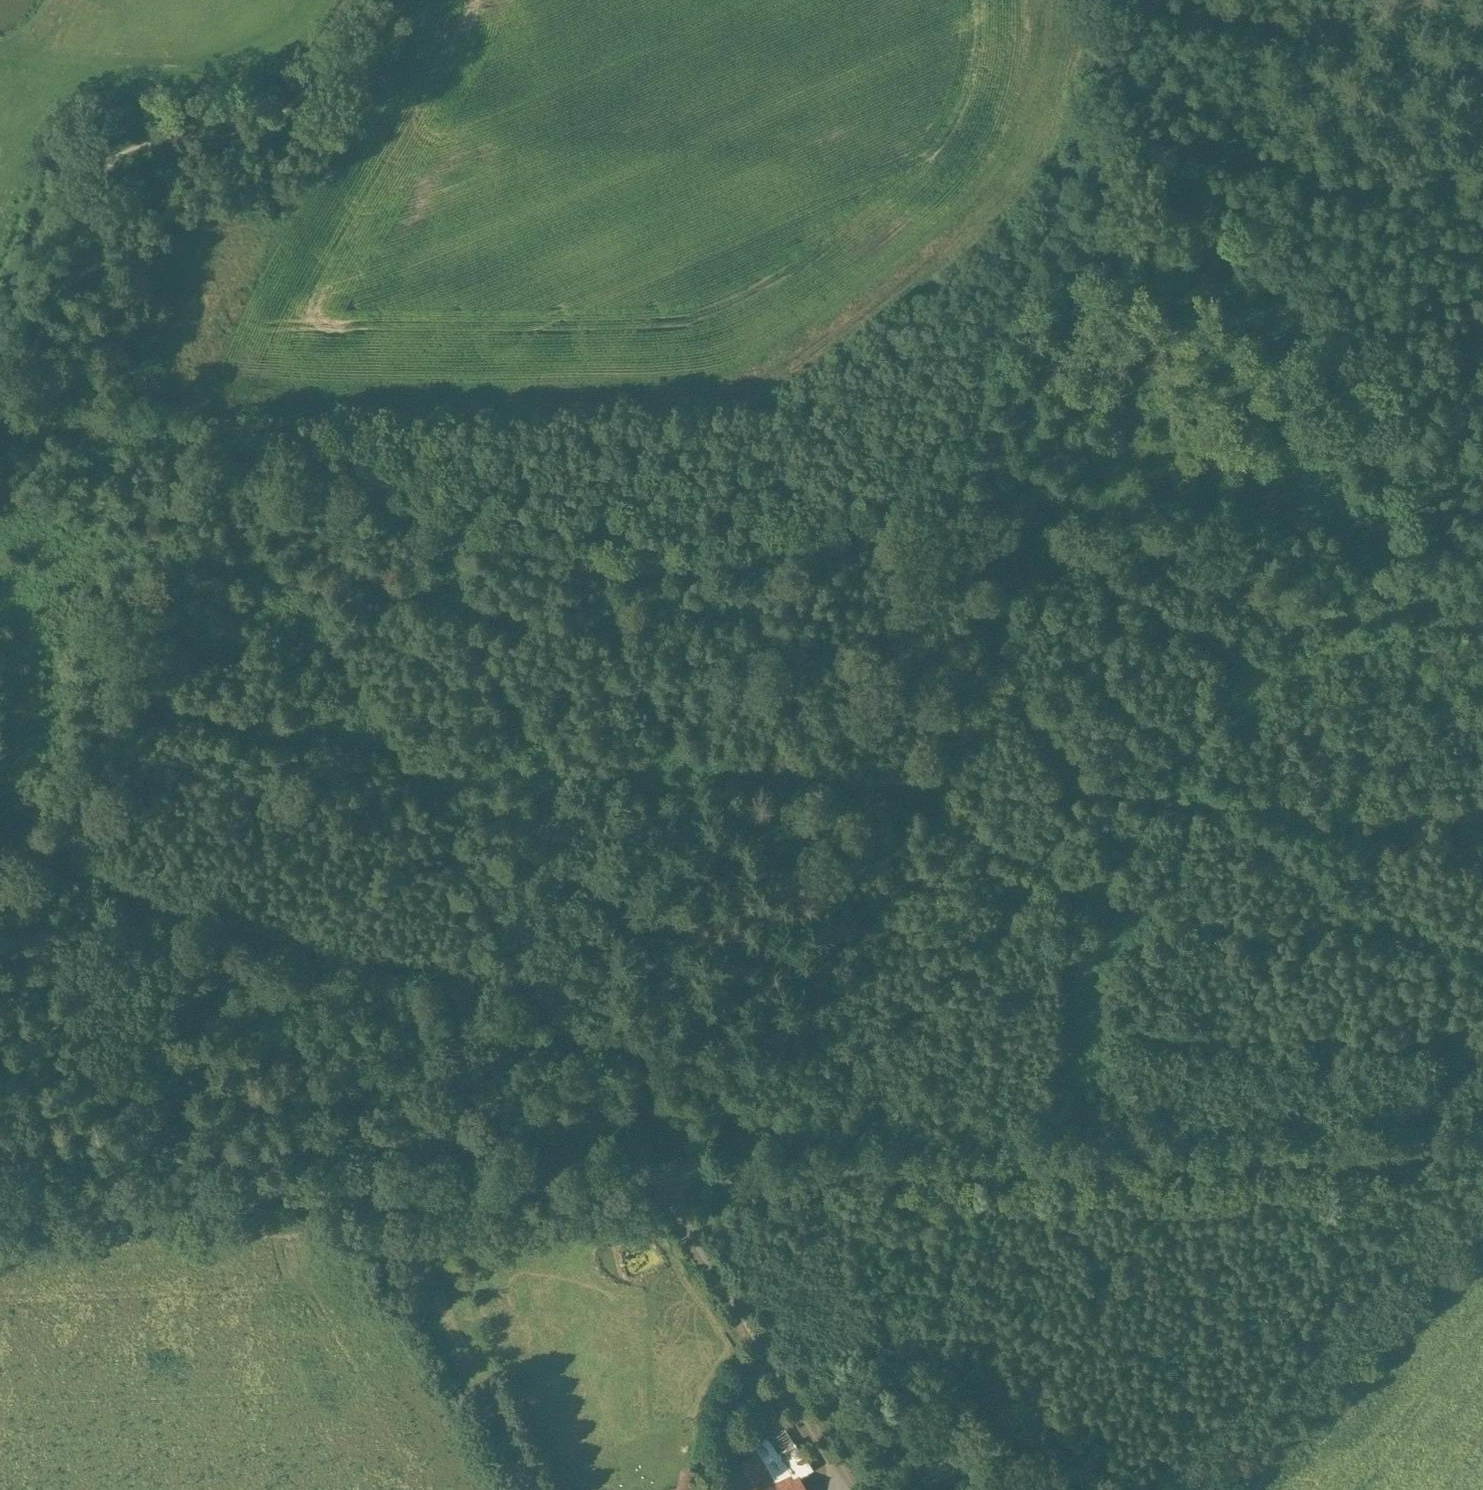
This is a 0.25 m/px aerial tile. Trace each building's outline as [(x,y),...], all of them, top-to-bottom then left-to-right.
[(780,1451),(792,1470),(771,1483),(775,1489),(778,1489),(798,1478),(806,1460),(794,1442),(780,1451)] [(737,1475),(747,1489),(760,1489),(771,1483),(757,1463),(737,1475)] [(798,1478),(778,1489),(806,1489),(798,1478)]
